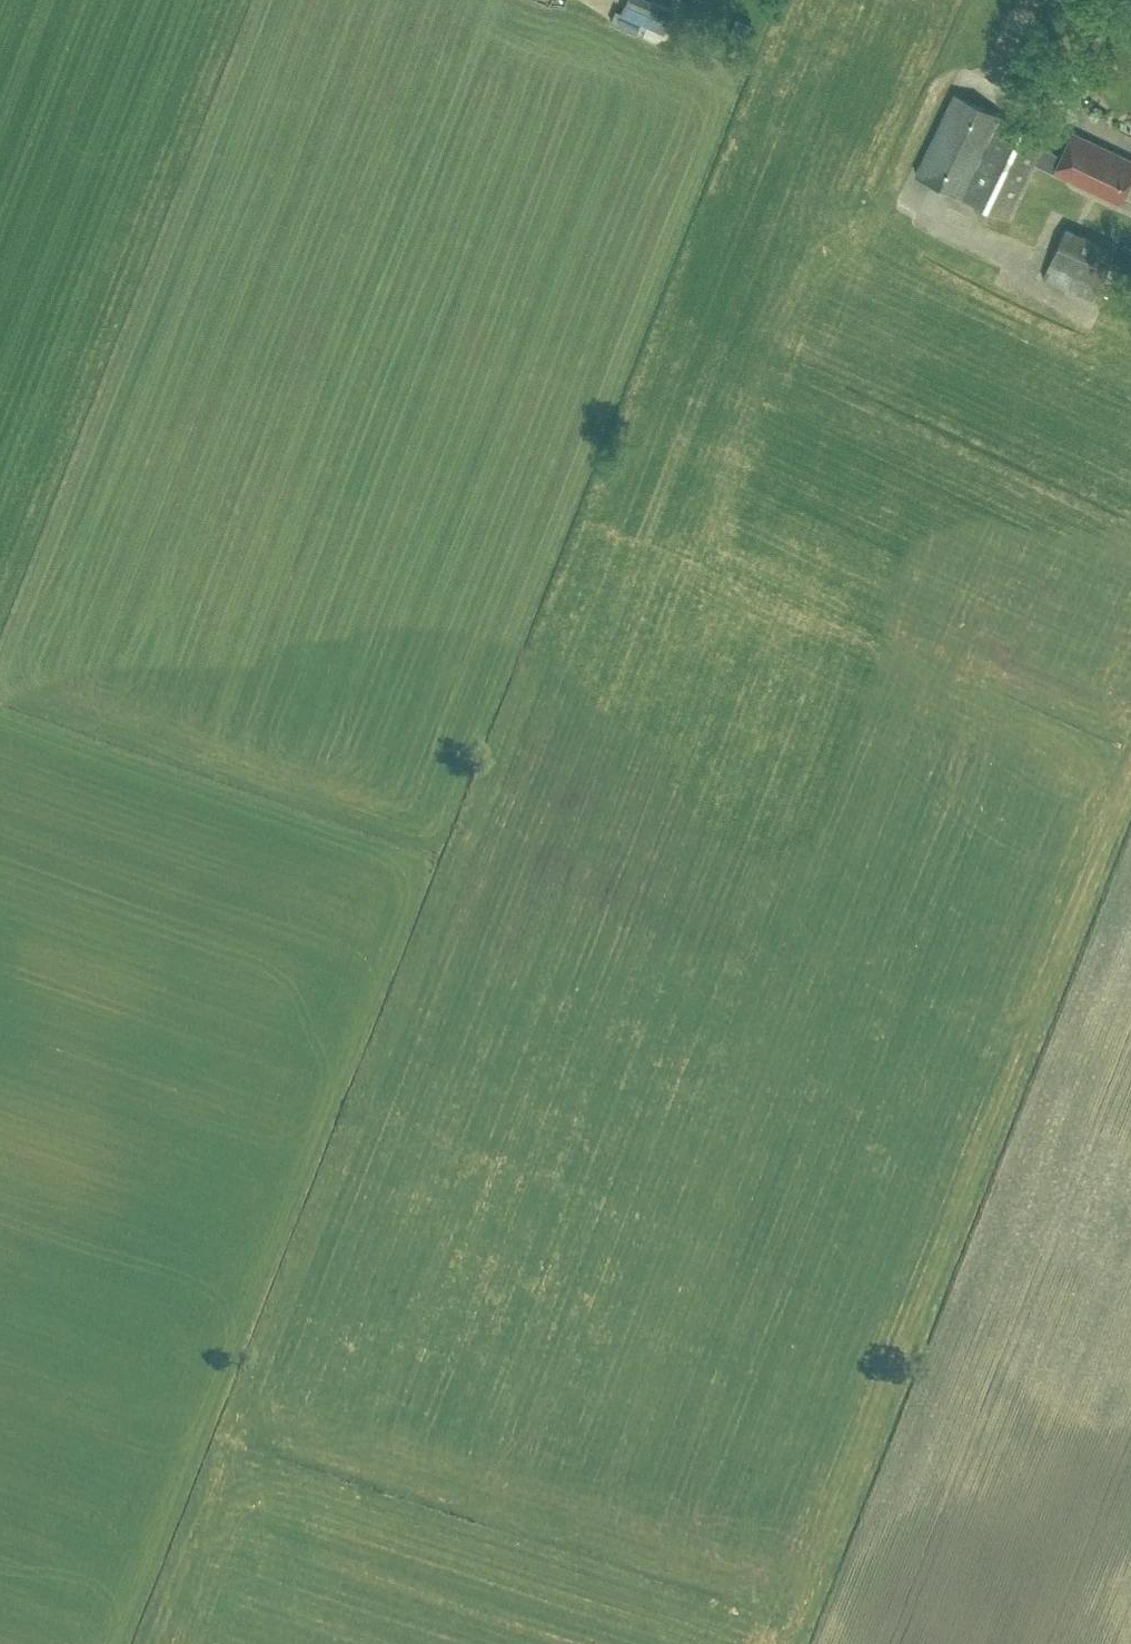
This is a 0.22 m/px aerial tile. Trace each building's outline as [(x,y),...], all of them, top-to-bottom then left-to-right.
[(653,0),(624,0),(620,9),(615,8),(610,20),(614,22),(613,23),(633,32),(639,19),(662,29),(671,8),(653,0)] [(1038,149),(1044,137),(976,102),(977,100),(954,89),(915,172),(1005,215),(1032,159),(1117,199),(1130,169),(1130,157),(1071,130),(1057,159),(1038,149)] [(955,229),(959,215),(943,211),(939,225),(955,229)] [(1088,298),(1103,265),(1111,247),(1065,226),(1042,277),(1088,298)] [(1126,242),(1115,262),(1130,270),(1130,245),(1126,242)]
